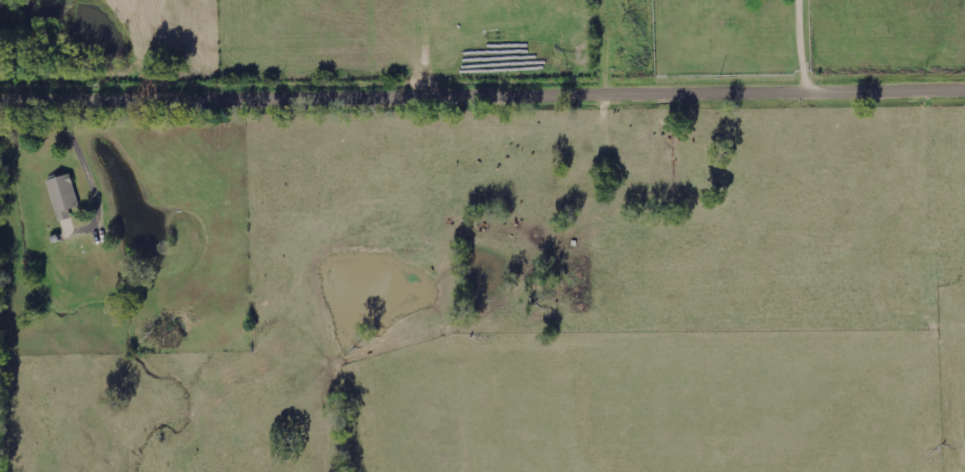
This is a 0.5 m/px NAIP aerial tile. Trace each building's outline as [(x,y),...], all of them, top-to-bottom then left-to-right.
[(71,218),(69,209),(78,207),(70,175),(47,180),(57,222),(71,218)]
